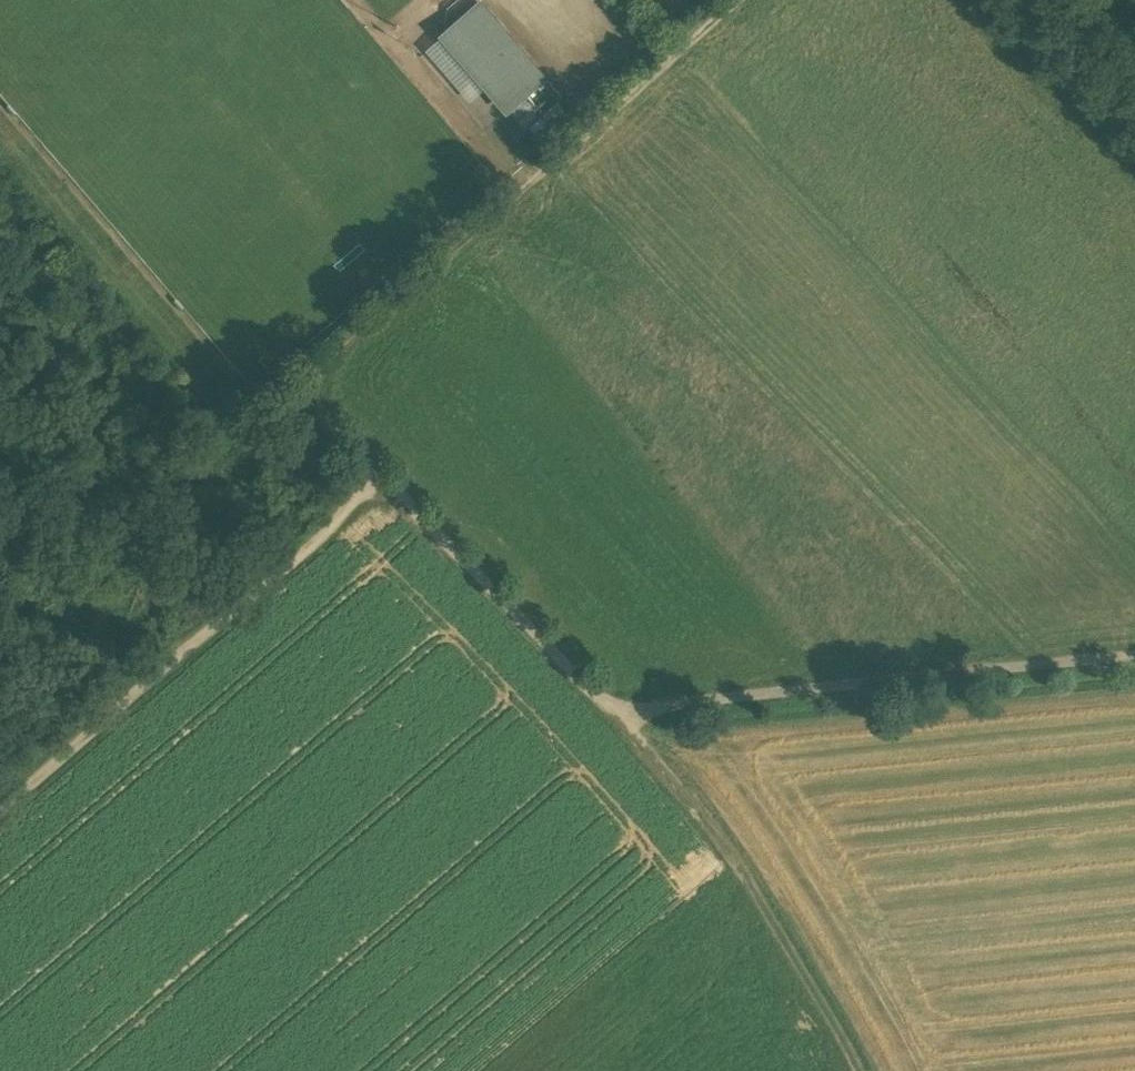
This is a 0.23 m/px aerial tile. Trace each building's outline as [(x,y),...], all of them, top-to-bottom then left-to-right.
[(480,4),(443,35),(507,110),(526,93),(544,78),(480,4)] [(526,93),(508,109),(524,129),(543,113),(526,93)]
